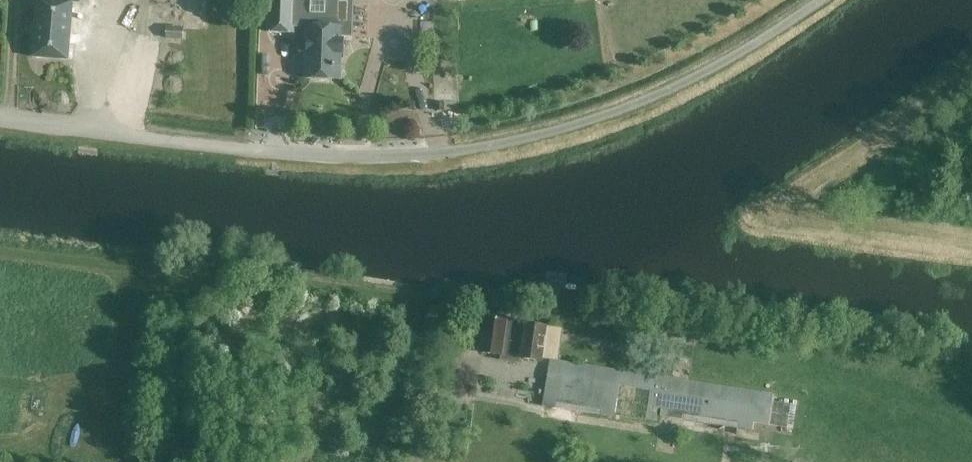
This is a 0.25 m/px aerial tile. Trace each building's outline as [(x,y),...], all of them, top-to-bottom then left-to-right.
[(80,3),(80,0),(37,0),(32,57),(70,59),(74,3),(80,3)] [(340,79),(341,53),(344,53),(344,39),(342,39),(342,35),(352,35),(353,3),(349,3),(349,0),(269,0),(268,31),(294,32),(294,26),(306,26),(306,39),(308,40),(307,51),(305,51),(304,78),(340,79)] [(166,38),(183,39),(184,26),(167,25),(166,38)] [(543,360),(548,326),(487,318),(482,352),(543,360)] [(755,422),(769,425),(774,394),(551,359),(544,406),(615,417),(620,385),(651,390),(649,407),(662,409),(660,416),(754,430),(755,422)]
